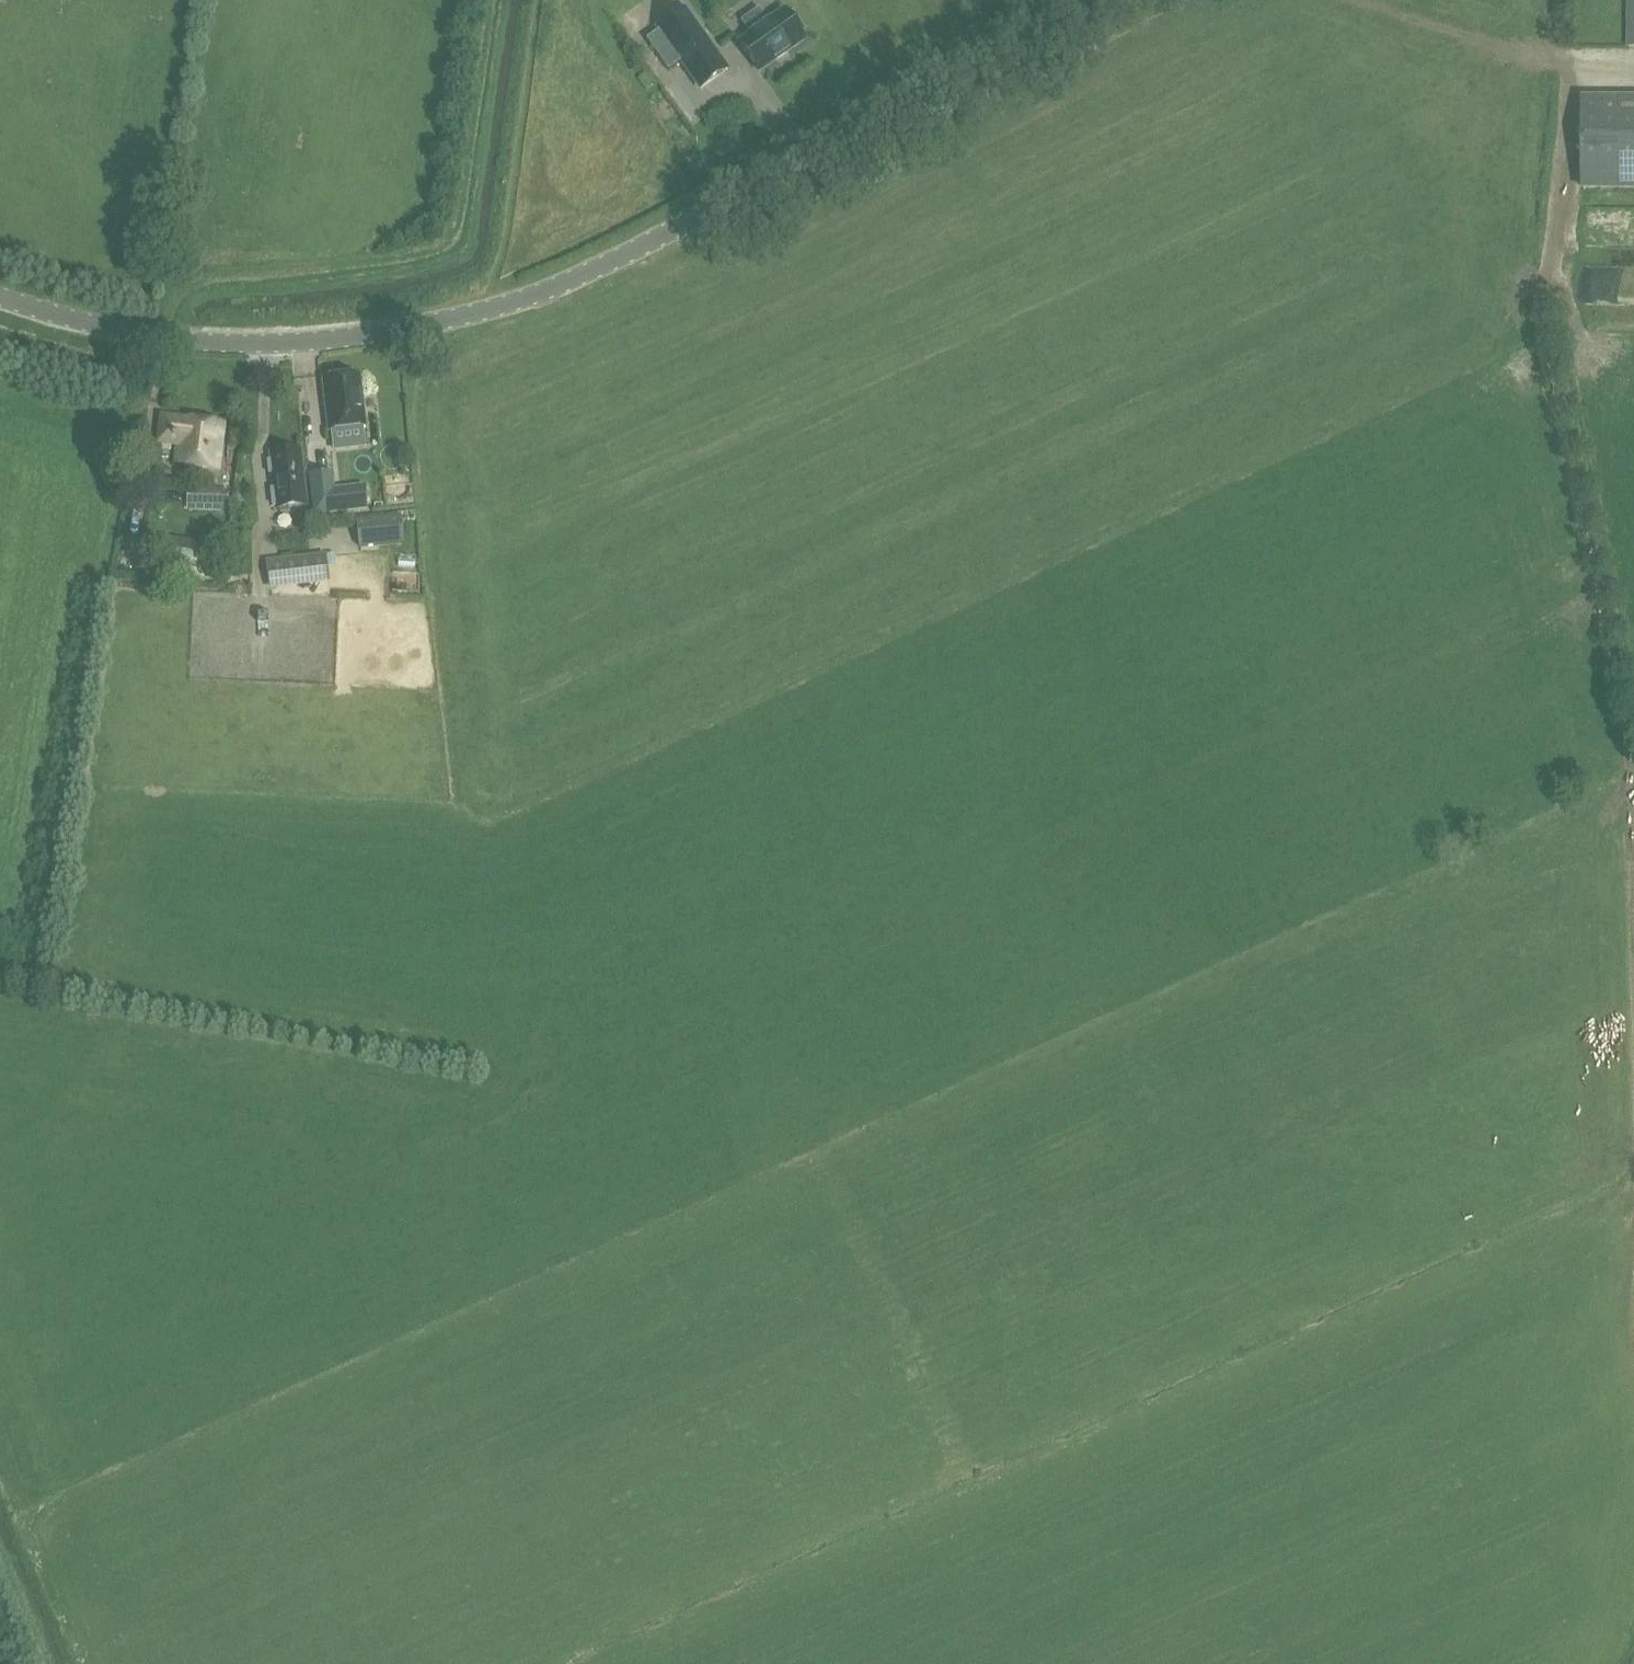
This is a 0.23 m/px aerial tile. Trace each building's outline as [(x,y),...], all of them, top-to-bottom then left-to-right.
[(1628,5),(1628,49),(1633,49),(1633,0),(1621,0),(1621,5),(1628,5)] [(688,71),(715,52),(684,9),(658,28),(659,30),(681,61),(688,71)] [(804,39),(800,34),(805,30),(793,13),(788,17),(784,11),(768,22),(759,10),(742,21),(752,34),(739,43),(760,71),(804,39)] [(681,61),(659,30),(646,39),(668,70),(681,61)] [(715,52),(688,71),(701,89),(727,70),(715,52)] [(1583,100),(1583,190),(1633,190),(1633,100),(1583,100)] [(330,431),(365,426),(359,376),(324,380),(330,431)] [(162,415),(158,443),(179,445),(176,464),(219,470),(225,424),(176,418),(176,417),(162,415)] [(323,436),(324,469),(375,467),(373,433),(323,436)] [(299,451),(272,454),(279,510),(306,506),(299,451)] [(310,475),(314,515),(370,510),(367,487),(332,490),(331,473),(310,475)] [(179,492),(180,480),(158,479),(158,491),(179,492)] [(229,507),(229,490),(188,489),(188,506),(229,507)] [(405,542),(402,514),(357,518),(360,546),(405,542)] [(219,569),(223,546),(186,541),(167,538),(163,561),(219,569)] [(267,562),(270,588),(324,581),(321,555),(267,562)] [(406,564),(388,565),(388,579),(407,578),(406,564)]
